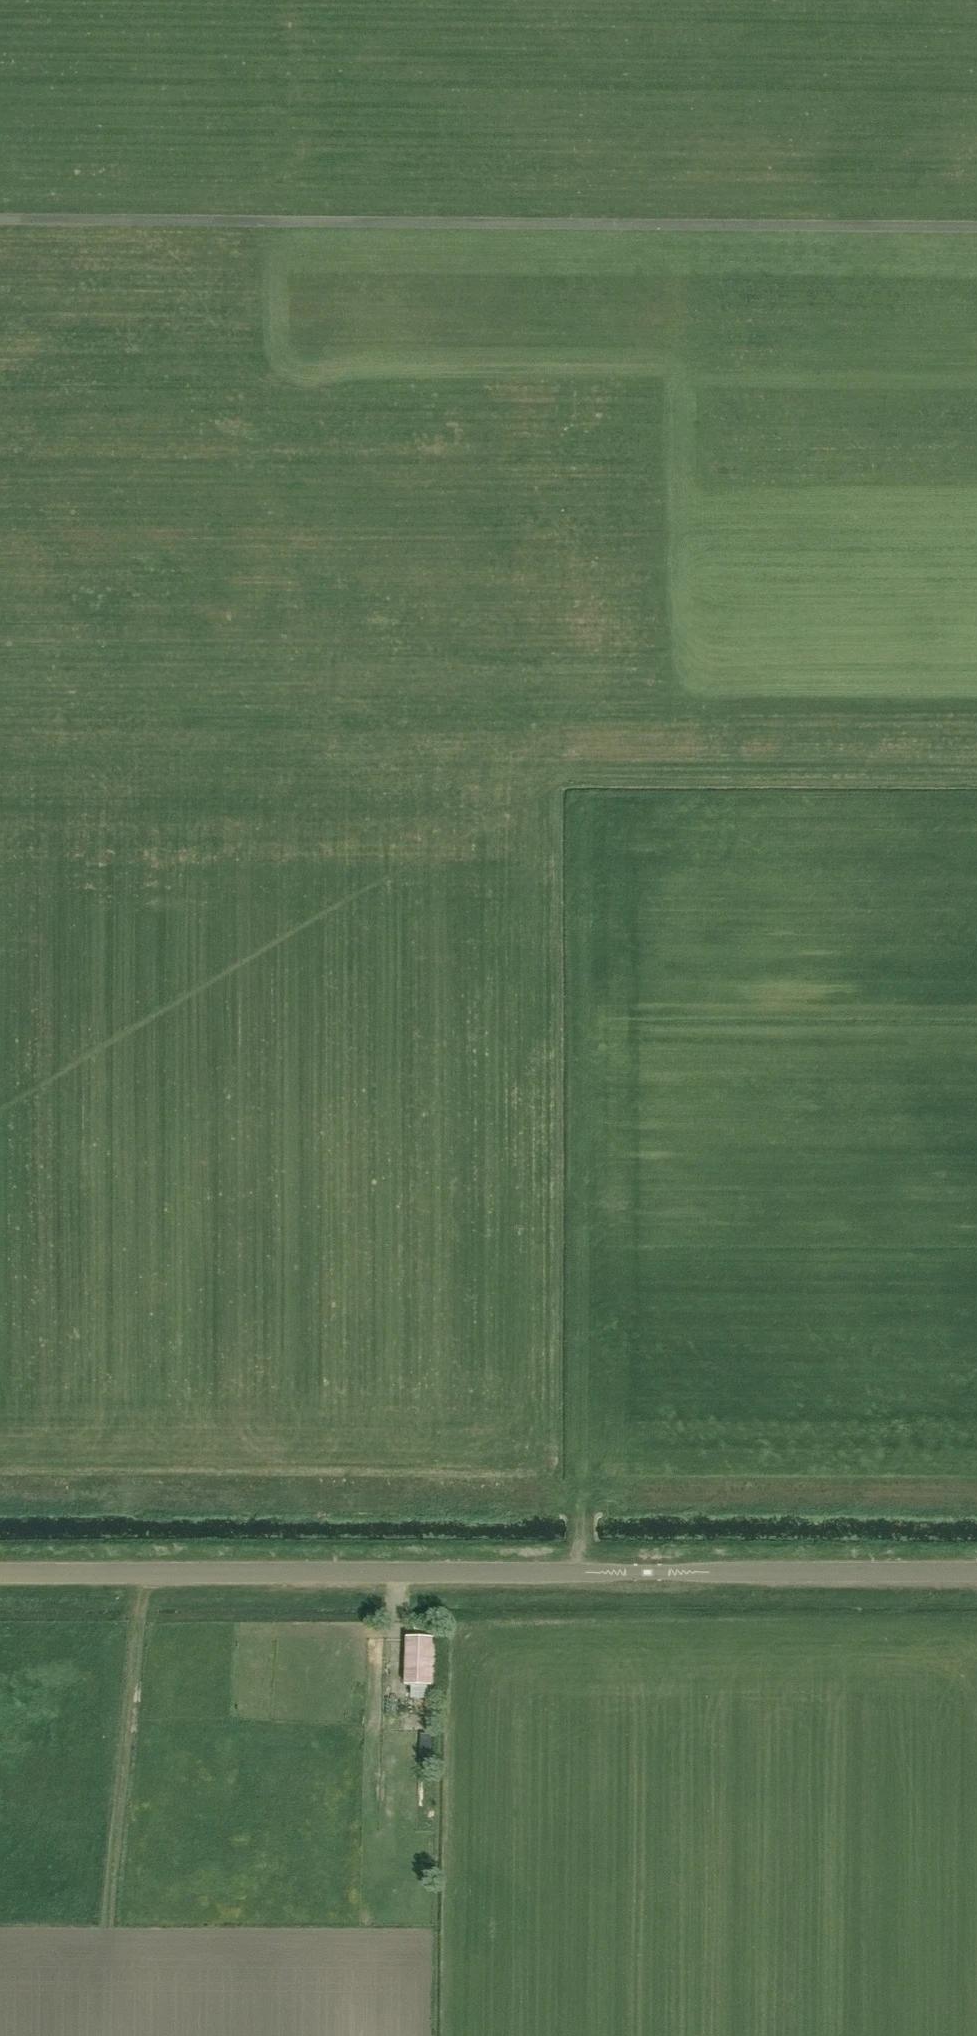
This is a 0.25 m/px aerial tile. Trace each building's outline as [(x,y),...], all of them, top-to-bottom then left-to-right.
[(407,1638),(405,1684),(437,1685),(439,1639),(407,1638)]
